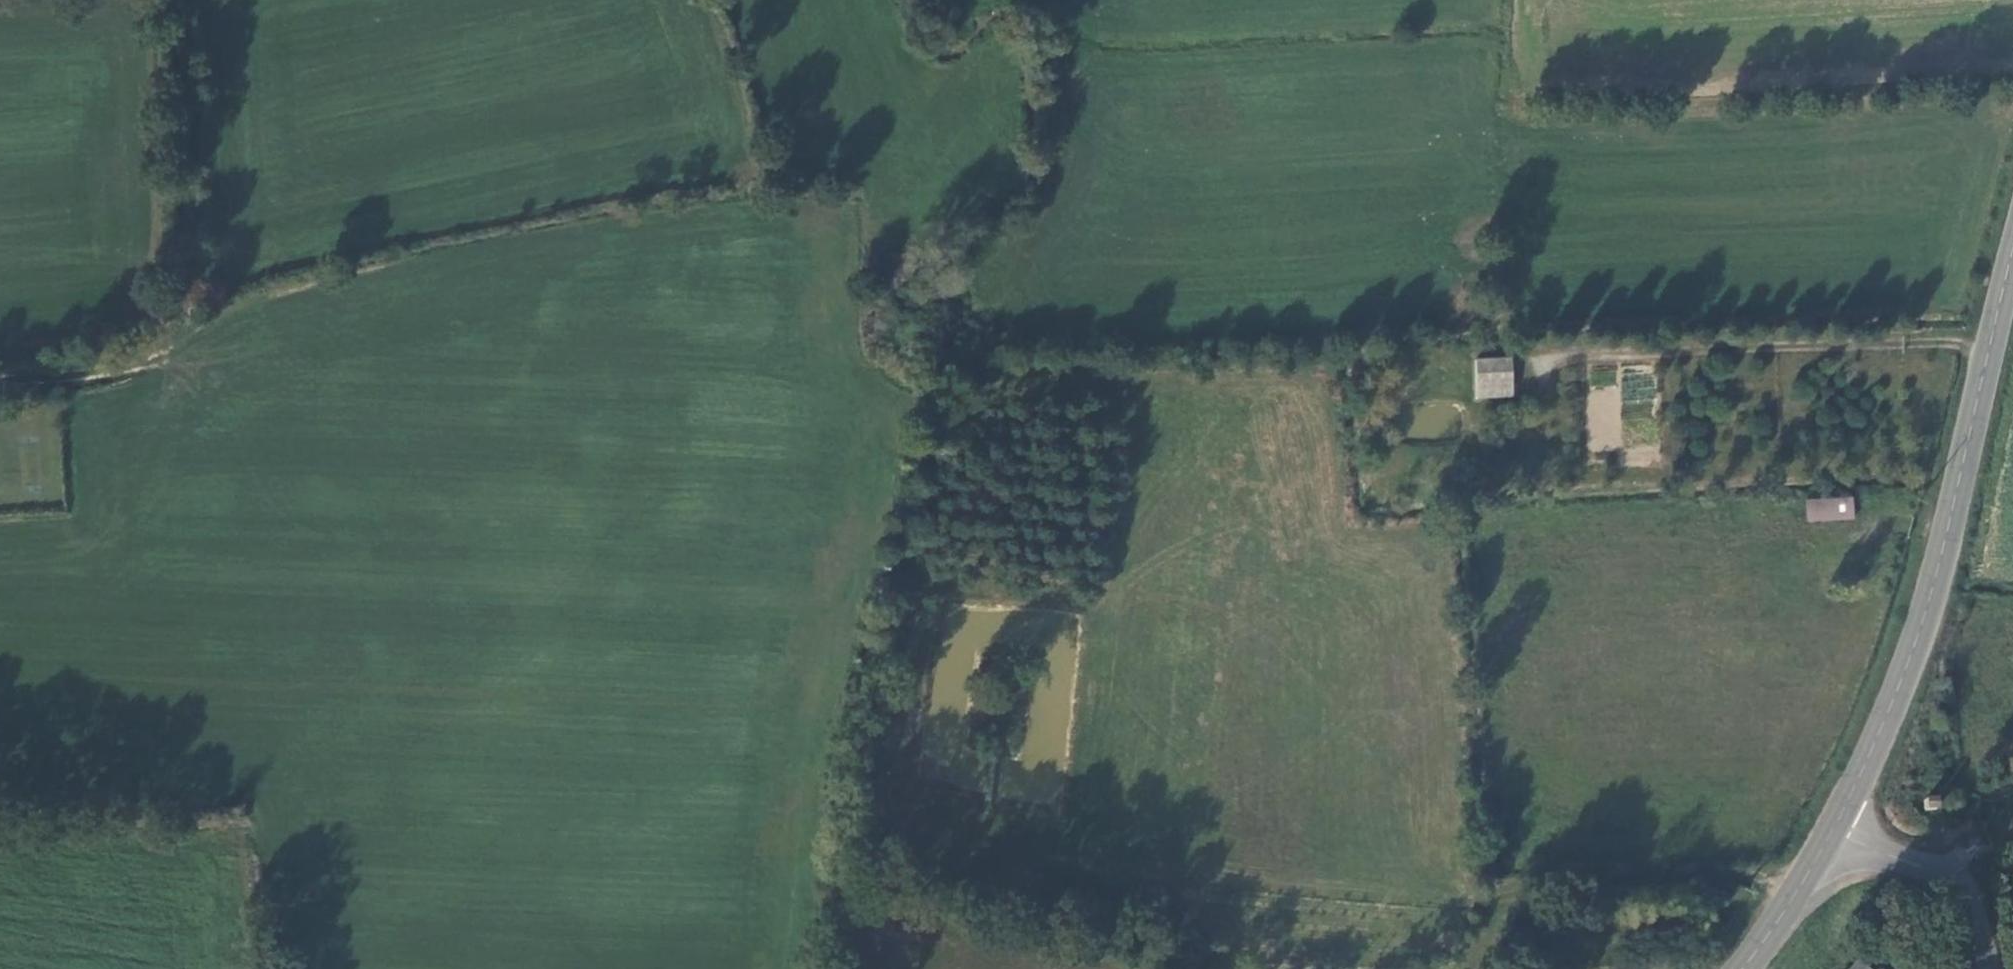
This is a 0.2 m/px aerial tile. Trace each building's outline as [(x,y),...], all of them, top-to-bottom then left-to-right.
[(1516,357),(1478,358),(1479,382),(1516,382),(1516,357)] [(1479,382),(1478,397),(1516,397),(1516,382),(1479,382)] [(1806,497),(1805,519),(1854,521),(1854,498),(1806,497)] [(1936,810),(1936,799),(1925,799),(1925,804),(1925,810),(1936,810)]
